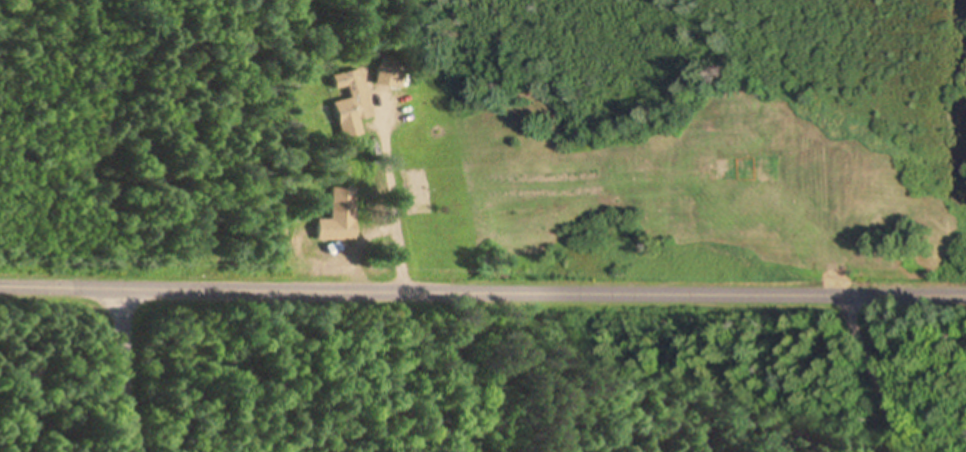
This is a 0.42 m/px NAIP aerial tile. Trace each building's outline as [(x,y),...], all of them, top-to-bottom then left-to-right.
[(352,86),(349,75),(341,77),(344,88),(352,86)]
